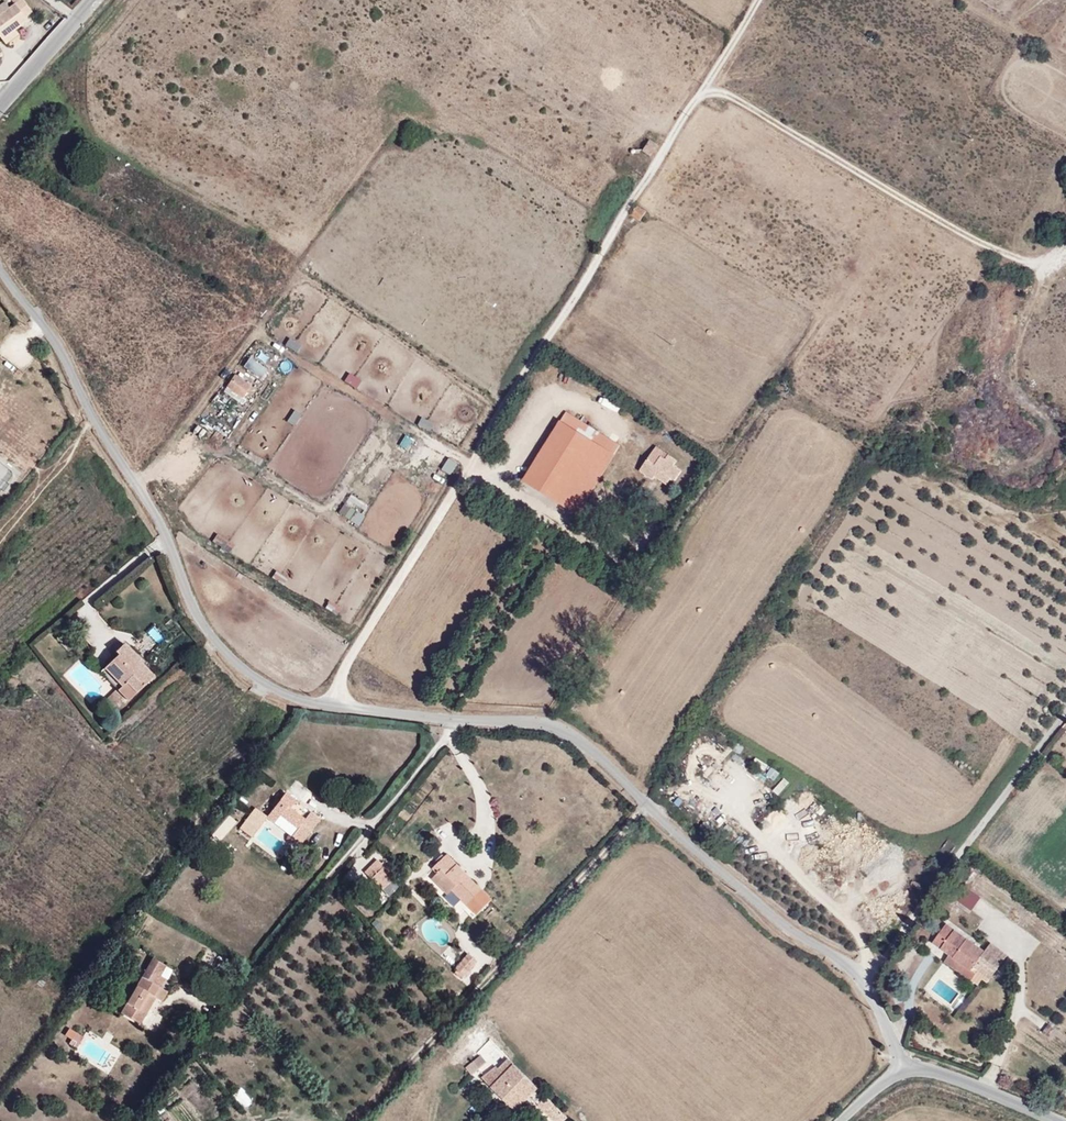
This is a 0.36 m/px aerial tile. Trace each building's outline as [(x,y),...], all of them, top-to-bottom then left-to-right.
[(27,17),(35,12),(25,0),(18,0),(12,5),(8,0),(3,0),(0,2),(0,36),(7,45),(22,33),(20,30),(31,22),(27,17)] [(410,139),(418,129),(407,122),(400,132),(410,139)] [(647,154),(655,144),(646,137),(638,146),(647,154)] [(635,219),(641,210),(632,204),(626,212),(635,219)] [(296,351),(301,342),(288,336),(284,345),(296,351)] [(259,378),(276,351),(259,341),(242,367),(259,378)] [(356,388),(361,378),(348,370),(342,380),(356,388)] [(232,372),(222,392),(240,401),(251,381),(232,372)] [(292,408),(285,420),(294,425),(301,412),(292,408)] [(620,445),(564,409),(519,480),(576,515),(620,445)] [(416,425),(429,429),(432,419),(419,416),(416,425)] [(405,434),(400,446),(408,449),(412,437),(405,434)] [(644,459),(637,470),(650,478),(652,475),(663,483),(668,477),(672,479),(679,469),(670,463),(674,459),(666,453),(663,458),(658,455),(652,464),(644,459)] [(350,493),(344,502),(362,513),(367,504),(350,493)] [(357,524),(363,515),(342,503),(337,512),(357,524)] [(275,568),(270,577),(283,584),(288,575),(275,568)] [(326,602),(324,609),(336,612),(338,605),(326,602)] [(157,669),(147,658),(149,655),(131,635),(127,639),(124,636),(113,647),(117,651),(106,662),(122,680),(126,676),(137,688),(157,669)] [(122,680),(106,662),(100,667),(116,685),(122,680)] [(137,688),(126,676),(122,680),(116,685),(127,697),(137,688)] [(114,687),(105,696),(113,705),(123,696),(114,687)] [(97,723),(110,730),(119,714),(106,707),(97,723)] [(770,766),(765,774),(774,779),(779,771),(770,766)] [(707,779),(720,788),(726,781),(712,772),(707,779)] [(778,793),(788,781),(783,777),(772,789),(778,793)] [(309,815),(295,805),(298,801),(286,791),(267,817),(276,824),(282,816),(299,829),(294,836),(304,843),(323,817),(313,810),(309,815)] [(250,837),(267,815),(255,806),(238,828),(250,837)] [(434,830),(440,840),(446,837),(440,826),(434,830)] [(945,853),(955,841),(947,834),(936,846),(945,853)] [(450,890),(475,914),(490,900),(445,855),(431,869),(436,873),(431,879),(446,894),(450,890)] [(961,881),(972,866),(963,858),(951,873),(961,881)] [(374,859),(361,872),(379,889),(393,874),(380,861),(378,863),(374,859)] [(391,879),(381,889),(387,895),(397,885),(391,879)] [(969,910),(980,896),(967,887),(957,900),(969,910)] [(975,956),(981,948),(945,919),(928,939),(965,968),(975,956)] [(18,963),(25,954),(18,949),(11,958),(18,963)] [(474,959),(466,952),(453,967),(455,968),(453,971),(457,975),(460,972),(462,974),(474,959)] [(975,956),(965,968),(946,953),(942,958),(966,977),(980,960),(975,956)] [(132,1029),(148,1001),(154,1005),(161,993),(155,989),(160,980),(141,969),(113,1018),(132,1029)] [(229,997),(222,991),(215,998),(222,1004),(229,997)] [(1045,1034),(1052,1024),(1046,1019),(1039,1029),(1045,1034)] [(69,1026),(62,1035),(75,1045),(82,1036),(69,1026)] [(471,1074),(487,1061),(480,1053),(464,1066),(471,1074)] [(565,1115),(508,1056),(499,1065),(498,1064),(481,1075),(514,1109),(533,1091),(540,1099),(538,1101),(547,1110),(549,1108),(560,1120),(565,1115)] [(151,1117),(161,1107),(156,1101),(145,1111),(151,1117)]
